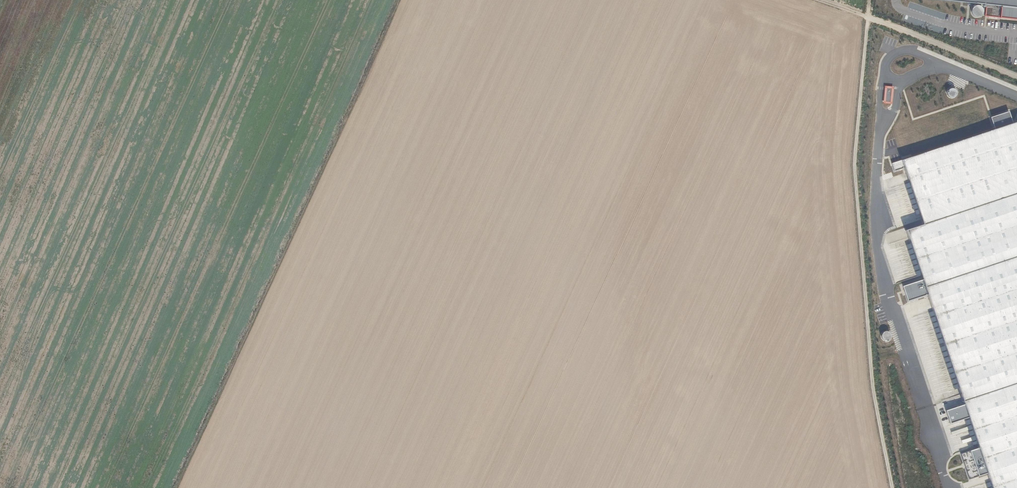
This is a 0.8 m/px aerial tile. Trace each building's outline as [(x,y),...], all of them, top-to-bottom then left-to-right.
[(985,7),(984,19),(1016,22),(1016,0),(915,0),(985,7)] [(989,487),(1016,487),(1016,121),(1013,122),(1009,110),(992,115),(996,127),(901,159),(922,223),(904,229),(920,278),(902,284),(909,302),(925,297),(961,404),(945,409),(950,423),(966,417),(976,448),(961,453),(969,478),(984,474),(989,487)]
